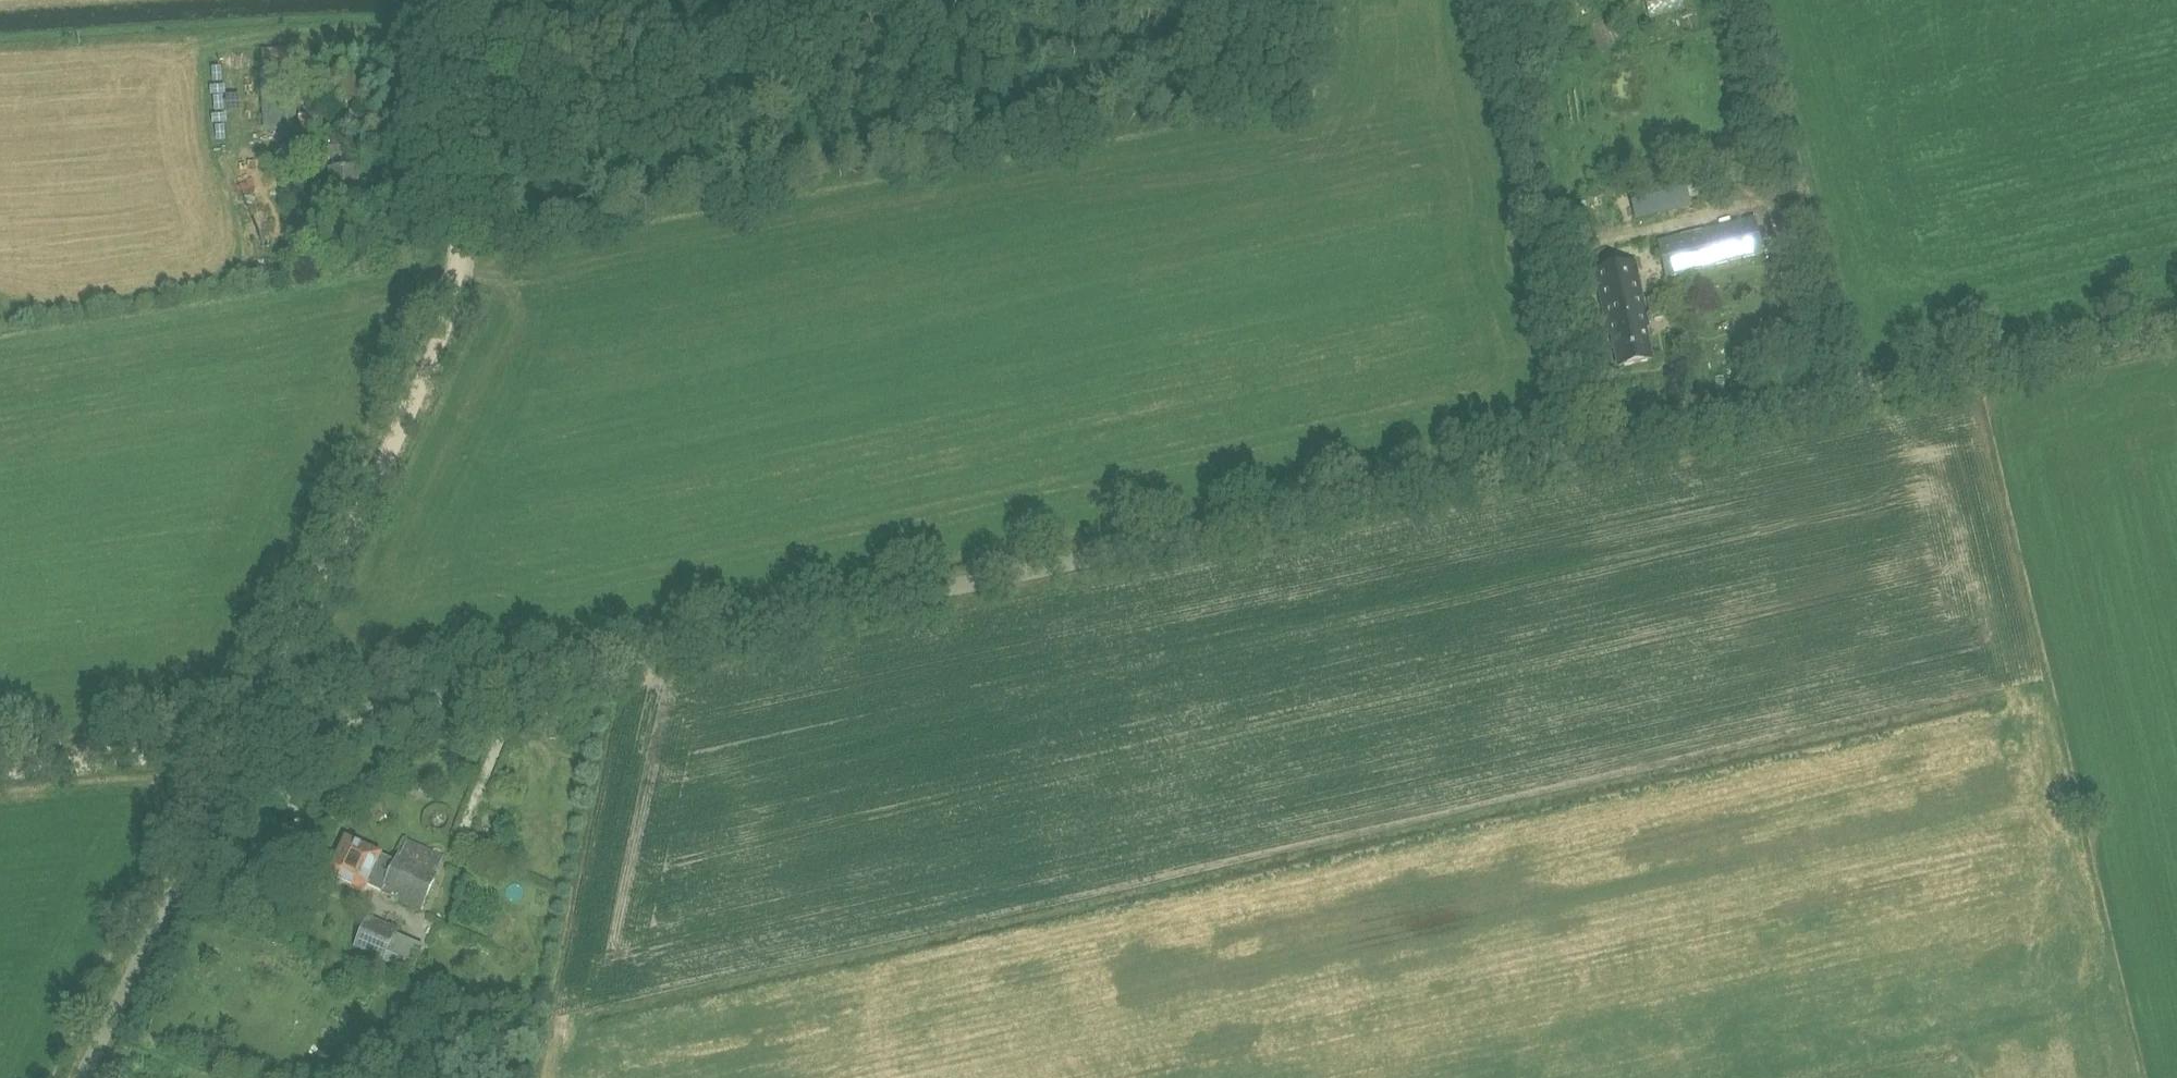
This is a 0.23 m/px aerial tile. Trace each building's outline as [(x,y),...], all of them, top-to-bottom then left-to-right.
[(306,104),(309,132),(327,131),(325,103),(306,104)] [(330,141),(330,149),(332,200),(360,199),(359,170),(349,171),(348,154),(352,154),(352,140),(330,141)] [(1706,174),(1617,196),(1583,202),(1588,229),(1622,223),(1622,222),(1655,215),(1654,209),(1711,195),(1706,174)] [(1667,278),(1764,254),(1756,218),(1658,242),(1667,278)] [(1648,327),(1635,263),(1596,271),(1610,335),(1613,335),(1619,367),(1652,360),(1645,328),(1648,327)] [(1662,298),(1648,300),(1651,318),(1665,315),(1662,298)] [(394,867),(378,861),(382,852),(347,838),(339,860),(335,859),(327,876),(365,893),(368,885),(383,892),(423,911),(441,869),(400,851),(394,867)] [(398,930),(371,919),(359,947),(386,958),(398,930)]
